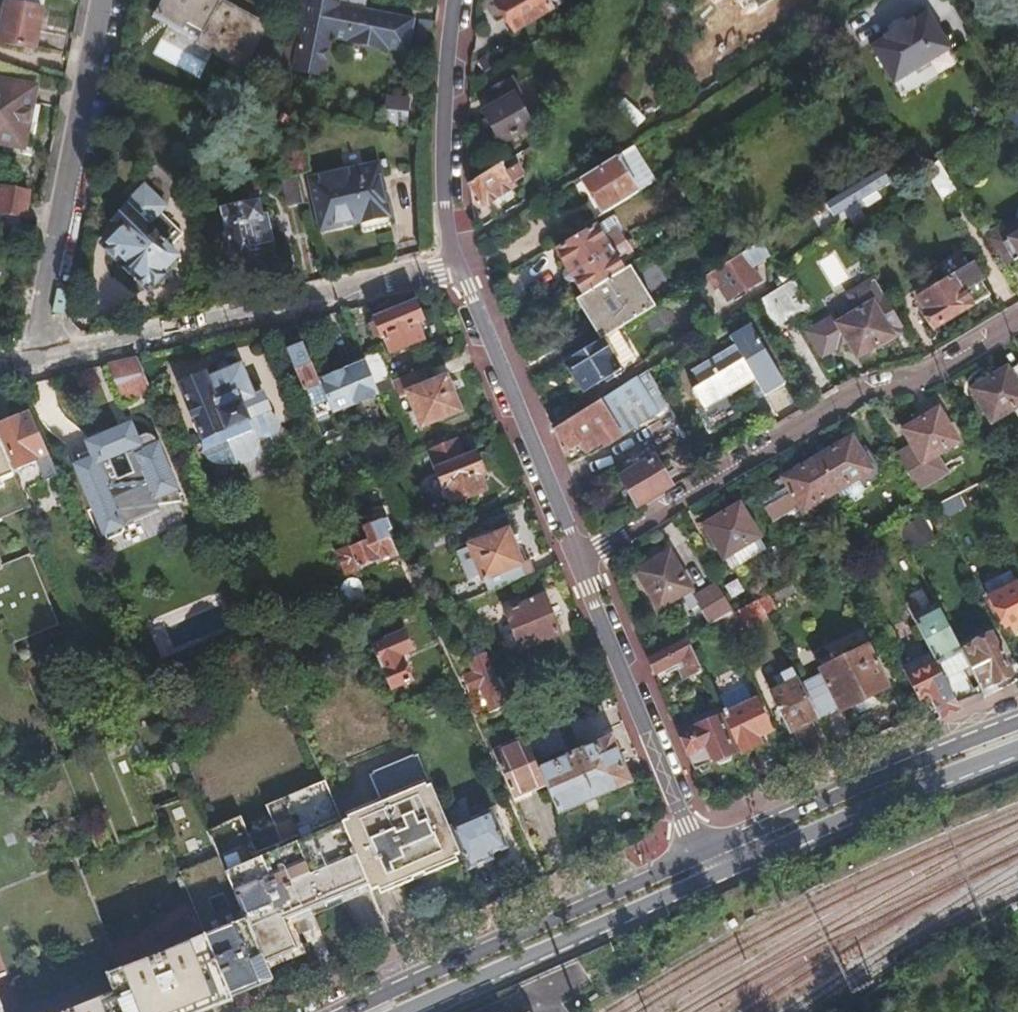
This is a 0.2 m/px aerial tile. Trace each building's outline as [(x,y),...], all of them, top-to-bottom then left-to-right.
[(0,8),(0,38),(31,45),(39,5),(13,0),(2,0),(0,8)] [(277,30),(228,0),(156,0),(184,18),(188,11),(191,7),(202,14),(208,18),(196,38),(239,65),(247,53),(269,66),(277,30)] [(401,50),(408,17),(333,1),(333,0),(302,0),(287,65),(316,72),(325,33),(401,50)] [(490,0),(507,33),(542,13),(535,0),(490,0)] [(714,12),(733,0),(707,0),(714,12)] [(199,18),(202,14),(191,7),(188,11),(199,18)] [(900,61),(882,70),(899,97),(957,65),(931,23),(890,43),(900,61)] [(32,97),(35,83),(0,77),(0,139),(10,141),(12,127),(26,130),(29,116),(32,97)] [(487,108),(479,113),(495,143),(526,126),(509,95),(513,93),(505,78),(479,93),(487,108)] [(42,99),(32,97),(29,116),(38,117),(42,99)] [(405,104),(386,104),(387,130),(405,129),(405,104)] [(12,127),(10,141),(23,143),(26,130),(12,127)] [(913,147),(903,153),(895,158),(905,176),(919,167),(924,165),(913,147)] [(946,153),(935,159),(940,168),(951,162),(946,153)] [(905,176),(895,158),(892,154),(822,195),(832,212),(891,177),(894,182),(905,176)] [(608,156),(573,177),(595,215),(630,194),(608,156)] [(933,159),(924,165),(919,167),(939,201),(953,192),(933,159)] [(384,162),(314,176),(323,229),(363,221),(365,230),(393,224),(391,215),(395,214),(384,162)] [(505,193),(491,169),(462,185),(463,191),(474,211),(505,193)] [(20,214),(25,187),(0,182),(0,183),(0,210),(20,214)] [(166,251),(177,238),(156,217),(155,216),(162,209),(150,197),(140,188),(131,198),(121,209),(124,213),(107,230),(112,234),(97,249),(145,293),(175,259),(166,251)] [(259,206),(226,214),(235,259),(269,251),(259,206)] [(556,224),(563,235),(587,220),(581,209),(556,224)] [(17,232),(21,214),(20,214),(0,210),(0,229),(17,232)] [(993,232),(998,241),(1017,229),(1017,217),(993,232)] [(985,219),(973,226),(993,260),(1005,252),(998,241),(985,219)] [(588,227),(550,251),(565,276),(618,243),(609,228),(594,237),(588,227)] [(998,241),(1005,252),(1012,248),(1016,256),(1017,259),(1017,229),(998,241)] [(765,251),(760,235),(701,272),(709,285),(716,281),(724,293),(755,275),(747,262),(756,257),(765,251)] [(618,243),(565,276),(577,296),(615,272),(610,263),(624,254),(618,243)] [(1009,260),(1016,256),(1012,248),(1005,252),(1009,260)] [(970,258),(916,291),(934,323),(989,290),(970,258)] [(625,266),(615,272),(577,296),(579,298),(592,320),(585,324),(595,339),(597,338),(615,327),(648,306),(625,266)] [(895,325),(899,322),(872,278),(847,293),(857,310),(834,323),(829,315),(815,324),(829,349),(844,340),(849,349),(853,355),(897,329),(895,325)] [(777,287),(791,312),(800,307),(784,282),(777,287)] [(769,289),(750,301),(766,328),(791,312),(777,287),(776,285),(769,289)] [(573,298),(571,300),(585,324),(592,320),(579,298),(574,301),(573,298)] [(413,300),(373,316),(387,350),(420,336),(414,321),(420,318),(413,300)] [(829,349),(815,324),(803,331),(818,356),(829,349)] [(597,338),(616,369),(633,358),(615,327),(597,338)] [(690,386),(682,390),(696,413),(747,384),(756,399),(777,387),(741,327),(721,339),(726,347),(683,373),(690,386)] [(595,339),(559,362),(576,390),(599,376),(600,378),(616,369),(597,338),(595,339)] [(300,340),(287,345),(304,388),(318,382),(311,365),(300,340)] [(829,349),(835,358),(849,349),(844,340),(829,349)] [(311,365),(318,382),(325,399),(351,390),(363,417),(385,409),(374,381),(363,355),(360,348),(311,365)] [(377,349),(363,355),(374,381),(388,375),(377,349)] [(140,354),(111,360),(126,397),(153,385),(140,354)] [(210,369),(181,381),(204,434),(208,436),(205,444),(208,451),(213,458),(220,460),(238,462),(247,462),(255,460),(261,452),(264,438),(271,436),(277,431),(284,426),(283,414),(273,405),(267,391),(259,395),(244,360),(212,374),(210,369)] [(1017,365),(1004,372),(1002,368),(969,389),(988,422),(1011,409),(1016,417),(1017,415),(1017,367),(1017,365)] [(641,370),(546,428),(561,465),(580,454),(583,459),(663,409),(641,370)] [(422,378),(399,388),(407,405),(415,402),(424,422),(456,409),(448,388),(430,395),(422,378)] [(13,464),(24,490),(61,475),(33,408),(2,420),(19,461),(13,464)] [(902,450),(886,459),(905,492),(934,475),(924,459),(947,446),(927,413),(892,434),(902,450)] [(93,439),(96,448),(83,453),(85,461),(81,463),(111,538),(125,533),(127,530),(128,528),(128,525),(131,524),(130,523),(164,509),(162,504),(187,502),(161,437),(160,435),(157,434),(155,434),(153,433),(142,437),(137,423),(93,439)] [(28,500),(24,490),(13,464),(0,433),(0,511),(28,500)] [(453,434),(422,446),(439,486),(440,486),(441,488),(443,487),(449,501),(479,489),(473,473),(482,469),(474,450),(462,455),(453,434)] [(848,438),(808,461),(828,495),(852,481),(857,490),(879,477),(865,454),(859,457),(848,438)] [(662,487),(645,458),(606,480),(623,509),(662,487)] [(828,495),(808,461),(779,478),(785,488),(769,497),(754,506),(767,530),(828,495)] [(763,487),(769,497),(785,488),(779,478),(763,487)] [(736,504),(701,524),(721,559),(756,539),(736,504)] [(369,529),(362,532),(367,544),(352,550),(358,567),(379,558),(380,560),(398,553),(390,533),(396,531),(388,513),(367,522),(369,529)] [(491,596),(534,575),(528,562),(520,566),(505,531),(484,540),(480,530),(465,537),(491,596)] [(2,614),(10,634),(55,615),(28,547),(0,557),(0,615),(2,614)] [(358,567),(352,550),(335,557),(344,578),(360,572),(358,567)] [(663,551),(629,571),(652,609),(686,590),(663,551)] [(723,609),(706,581),(683,594),(699,622),(714,614),(723,609)] [(987,599),(1001,628),(1010,623),(1014,630),(1017,628),(1017,597),(1013,586),(987,599)] [(541,595),(505,610),(520,645),(556,630),(541,595)] [(379,617),(372,601),(356,607),(363,623),(379,617)] [(902,607),(931,665),(949,701),(970,691),(959,670),(965,667),(958,652),(936,607),(919,616),(912,601),(902,607)] [(406,633),(373,646),(390,687),(412,678),(403,655),(413,651),(406,633)] [(697,672),(678,637),(641,657),(648,676),(677,662),(685,677),(697,672)] [(958,652),(965,667),(977,690),(992,682),(1006,676),(987,638),(958,652)] [(472,665),(461,670),(468,688),(473,686),(478,696),(483,694),(489,708),(506,700),(480,639),(464,646),(472,665)] [(815,724),(831,757),(849,749),(832,715),(848,707),(867,698),(884,690),(865,649),(845,658),(842,652),(827,659),(831,667),(817,673),(819,679),(797,689),(815,724)] [(931,665),(903,679),(915,704),(926,699),(934,714),(952,706),(949,701),(931,665)] [(797,689),(789,673),(771,682),(776,692),(766,696),(787,737),(815,724),(797,689)] [(977,690),(979,695),(995,688),(992,682),(977,690)] [(743,685),(711,699),(717,710),(720,716),(751,703),(743,685)] [(871,707),(867,698),(848,707),(853,716),(871,707)] [(720,716),(737,756),(756,749),(751,738),(765,733),(751,703),(720,716)] [(717,710),(685,723),(688,730),(715,719),(720,716),(717,710)] [(685,723),(671,729),(689,771),(723,758),(726,765),(734,762),(715,719),(688,730),(685,723)] [(524,733),(532,752),(562,739),(553,721),(524,733)] [(492,744),(513,794),(527,788),(527,787),(544,779),(538,765),(532,752),(524,733),(524,731),(492,744)] [(538,765),(544,779),(557,809),(626,780),(607,735),(538,765)] [(343,823),(367,881),(369,886),(386,879),(389,886),(410,877),(410,879),(426,873),(427,878),(447,869),(441,856),(458,849),(420,758),(370,778),(382,806),(343,823)] [(261,855),(285,915),(367,881),(343,823),(326,782),(268,806),(284,846),(261,855)] [(487,803),(451,819),(468,858),(491,849),(488,844),(502,838),(487,803)] [(248,820),(206,836),(240,923),(259,971),(301,955),(285,915),(261,855),(248,820)] [(226,999),(225,997),(239,991),(263,982),(240,923),(104,976),(110,990),(55,1011),(192,1011),(226,999)]
